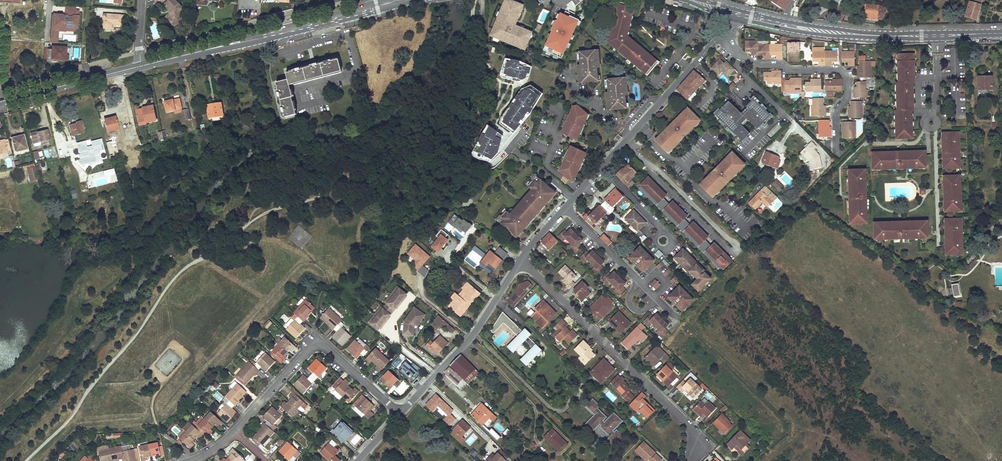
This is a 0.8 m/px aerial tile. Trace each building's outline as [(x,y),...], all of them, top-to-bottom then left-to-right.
[(178,0),(168,0),(166,2),(169,5),(171,8),(170,10),(169,13),(169,20),(174,25),(179,21),(180,15),(182,13),(182,10),(180,7),(182,5),(178,0)] [(515,2),(510,0),(505,0),(496,22),(498,23),(493,36),(503,41),(504,39),(524,48),(527,41),(528,41),(531,32),(513,25),(516,17),(517,12),(518,12),(520,7),(514,5),(515,2)] [(785,9),(791,0),(771,0),(785,9)] [(965,17),(976,20),(982,0),(969,0),(965,17)] [(634,7),(617,3),(607,41),(646,75),(657,62),(626,36),(634,7)] [(866,5),(865,19),(879,20),(882,20),(885,13),(884,12),(885,7),(880,7),(880,6),(866,5)] [(75,7),(65,6),(64,14),(65,15),(63,17),(62,15),(52,14),(52,16),(51,16),(50,35),(57,36),(57,31),(64,32),(64,31),(65,28),(77,29),(78,11),(75,11),(75,7)] [(558,57),(561,58),(566,47),(568,42),(570,39),(571,34),(576,24),(578,20),(578,19),(570,16),(571,14),(567,12),(565,16),(563,15),(560,13),(556,21),(555,21),(551,30),(552,31),(543,50),(547,52),(550,53),(554,55),(558,57)] [(841,13),(835,21),(840,21),(845,15),(841,13)] [(122,25),(123,15),(104,14),(103,20),(99,19),(99,26),(103,27),(102,28),(112,28),(112,23),(114,23),(114,24),(122,25)] [(758,45),(758,41),(745,41),(746,52),(751,52),(754,52),(754,55),(758,55),(758,45)] [(789,61),(790,61),(792,61),(792,60),(800,60),(799,43),(788,43),(788,52),(789,52),(789,61)] [(770,45),(758,45),(758,55),(764,55),(766,55),(766,59),(770,59),(770,55),(770,45)] [(783,57),(783,45),(770,45),(770,55),(776,55),(778,55),(778,59),(783,59),(783,57)] [(52,49),(47,49),(46,61),(46,63),(50,64),(50,62),(57,63),(57,60),(65,61),(65,60),(65,56),(65,48),(59,48),(59,49),(56,49),(56,48),(52,47),(52,49)] [(812,51),(813,61),(819,61),(821,61),(821,65),(826,65),(825,51),(812,51)] [(838,51),(825,51),(826,65),(830,65),(830,61),(833,61),(838,61),(838,51)] [(844,51),(844,57),(844,62),(850,61),(853,61),(853,65),(857,65),(856,51),(844,51)] [(594,52),(580,54),(581,63),(581,67),(583,84),(597,82),(597,78),(596,70),(594,52)] [(914,53),(898,53),(899,82),(897,82),(898,109),(896,109),(897,137),(913,137),(912,109),(914,109),(913,81),(915,81),(914,53)] [(866,56),(861,56),(862,67),(862,69),(859,69),(859,78),(873,78),(873,67),(871,67),(871,62),(867,62),(866,56)] [(517,59),(505,57),(500,75),(501,77),(518,81),(528,77),(531,66),(517,59)] [(718,59),(710,68),(717,75),(721,71),(723,69),(730,75),(734,70),(727,62),(724,65),(718,59)] [(288,80),(276,83),(278,90),(277,90),(279,97),(280,97),(281,101),(292,99),(292,98),(293,97),(290,85),(342,71),(339,60),(331,61),(331,60),(324,62),(325,63),(318,65),(318,64),(309,66),(310,67),(300,69),(300,68),(293,70),(293,71),(286,73),(288,80)] [(723,69),(721,71),(727,77),(730,75),(723,69)] [(677,89),(687,99),(690,96),(695,91),(705,81),(694,71),(677,89)] [(764,81),(766,81),(768,81),(768,85),(781,84),(781,72),(774,72),(774,73),(772,73),(764,73),(764,81)] [(786,91),(789,91),(791,91),(791,92),(802,92),(802,78),(793,78),(793,81),(791,81),(786,81),(786,84),(786,91)] [(978,78),(978,89),(992,89),(992,78),(978,78)] [(806,91),(810,91),(814,91),(814,92),(822,92),(822,79),(813,79),(813,82),(811,83),(806,83),(806,91)] [(622,80),(608,81),(608,90),(609,94),(610,111),(625,110),(625,105),(624,97),(622,80)] [(826,81),(826,85),(826,88),(829,88),(829,92),(843,92),(842,80),(835,80),(835,81),(833,81),(826,81)] [(867,82),(859,82),(859,87),(859,89),(855,89),(855,98),(868,98),(868,90),(867,90),(867,82)] [(541,94),(530,86),(521,89),(501,117),(500,123),(502,125),(513,133),(530,112),(541,94)] [(813,105),(813,111),(813,116),(826,116),(826,108),(824,108),(824,106),(824,98),(814,98),(814,105),(813,105)] [(173,99),(164,102),(166,112),(174,110),(181,108),(179,99),(173,100),(173,99)] [(295,111),(292,99),(281,101),(282,106),(281,106),(283,113),(284,112),(284,114),(295,111)] [(771,116),(755,99),(747,106),(750,109),(748,111),(762,125),(771,116)] [(740,111),(729,101),(716,114),(742,141),(750,133),(741,125),(747,119),(743,115),(742,116),(738,113),(740,111)] [(861,102),(851,102),(851,107),(851,109),(849,109),(849,118),(863,118),(863,107),(861,107),(861,102)] [(221,103),(207,105),(209,120),(215,119),(215,117),(223,115),(221,103)] [(153,105),(143,107),(143,110),(146,121),(146,123),(156,121),(153,105)] [(572,106),(560,132),(563,133),(563,134),(569,140),(570,136),(573,138),(576,139),(587,115),(576,105),(572,106)] [(741,112),(740,111),(738,113),(742,116),(743,115),(747,119),(758,129),(762,125),(748,111),(750,109),(747,106),(741,112)] [(666,149),(668,151),(671,148),(671,149),(676,144),(675,143),(677,140),(678,141),(685,133),(686,134),(689,131),(688,130),(690,128),(691,128),(697,122),(698,122),(700,120),(696,116),(691,112),(692,111),(688,108),(686,110),(686,111),(681,115),(680,114),(677,117),(679,119),(675,122),(672,124),(671,124),(666,129),(667,131),(665,133),(664,132),(662,134),(663,135),(658,140),(667,148),(666,149)] [(191,118),(188,109),(182,110),(184,120),(191,118)] [(143,110),(136,112),(138,123),(146,121),(143,110)] [(105,123),(108,132),(118,129),(115,117),(108,119),(109,122),(105,123)] [(1000,132),(1000,119),(995,119),(995,123),(992,123),(992,127),(995,127),(995,132),(1000,132)] [(821,133),(822,135),(822,137),(831,137),(831,129),(829,129),(829,126),(829,120),(819,120),(819,133),(821,133)] [(75,124),(69,125),(72,135),(83,132),(80,121),(75,122),(75,124)] [(843,138),(853,138),(853,133),(855,133),(855,122),(842,121),(842,131),(843,131),(843,138)] [(502,135),(487,124),(479,140),(472,153),(475,157),(479,159),(490,161),(498,152),(502,135)] [(31,135),(33,143),(48,139),(46,130),(38,132),(38,134),(31,135)] [(956,131),(942,132),(943,167),(957,167),(957,164),(960,164),(960,151),(957,152),(957,147),(960,147),(959,134),(957,134),(956,131)] [(26,149),(23,135),(11,138),(14,152),(26,149)] [(100,157),(98,152),(96,152),(96,151),(101,150),(100,145),(102,145),(101,139),(91,142),(92,147),(86,148),(85,143),(85,141),(76,143),(79,155),(80,157),(79,157),(79,159),(77,161),(82,166),(86,162),(89,165),(93,162),(94,159),(100,157)] [(115,141),(106,143),(109,156),(119,154),(115,141)] [(801,151),(799,152),(808,161),(810,161),(809,159),(803,152),(809,146),(813,150),(816,147),(810,141),(807,144),(801,151)] [(569,146),(558,170),(569,179),(574,178),(585,153),(582,152),(579,151),(581,147),(569,146)] [(813,150),(809,146),(803,152),(809,159),(810,161),(808,161),(811,169),(821,167),(818,155),(813,150)] [(55,147),(49,148),(52,159),(58,157),(55,147)] [(736,155),(732,151),(730,154),(730,155),(719,166),(711,174),(712,175),(710,177),(708,175),(705,179),(706,179),(702,184),(712,195),(717,190),(717,191),(720,188),(719,187),(722,184),(723,186),(728,181),(727,180),(730,178),(729,177),(732,174),(734,175),(737,172),(736,171),(741,166),(744,163),(740,160),(735,156),(736,155)] [(876,167),(876,170),(924,169),(924,166),(926,166),(926,151),(873,153),(873,168),(876,167)] [(136,152),(124,155),(125,161),(138,158),(136,152)] [(777,170),(780,161),(778,160),(776,159),(777,157),(775,156),(768,153),(766,152),(762,162),(767,164),(773,166),(772,169),(777,170)] [(78,169),(74,165),(73,165),(72,164),(71,162),(69,162),(68,159),(64,160),(67,171),(70,170),(71,173),(75,172),(78,169)] [(630,191),(636,185),(634,183),(632,185),(628,181),(630,179),(636,173),(628,165),(624,170),(623,168),(616,175),(625,184),(624,185),(630,191)] [(37,175),(35,168),(27,170),(30,182),(38,180),(37,175)] [(863,169),(849,170),(850,222),(865,222),(865,220),(867,220),(866,172),(864,172),(863,169)] [(957,174),(944,175),(945,211),(958,210),(958,208),(961,208),(961,195),(958,195),(958,190),(960,190),(960,177),(957,177),(957,174)] [(505,211),(497,221),(515,236),(519,230),(521,232),(524,229),(523,228),(529,221),(530,222),(534,218),(533,217),(537,212),(538,213),(541,209),(540,208),(546,201),(547,202),(550,199),(548,197),(553,192),(535,177),(527,186),(532,190),(528,195),(530,197),(525,202),(521,207),(516,212),(514,210),(510,215),(505,211)] [(654,183),(648,178),(645,181),(651,186),(654,183)] [(776,180),(772,185),(780,192),(784,188),(776,180)] [(645,181),(638,188),(641,191),(643,188),(658,204),(656,206),(661,211),(664,209),(679,224),(677,227),(682,232),(685,230),(700,245),(698,248),(703,253),(705,250),(713,258),(711,261),(714,263),(716,261),(724,269),(732,261),(727,256),(724,258),(718,253),(721,250),(716,245),(713,248),(711,245),(708,243),(705,240),(702,237),(705,234),(695,225),(693,227),(690,225),(687,222),(684,219),(682,216),(684,214),(675,204),(672,207),(669,204),(666,201),(663,199),(661,196),(663,193),(654,183),(651,186),(645,181)] [(776,197),(765,187),(761,191),(772,202),(776,197)] [(643,188),(641,191),(656,206),(658,204),(643,188)] [(623,196),(615,189),(606,198),(607,199),(605,201),(602,204),(611,212),(618,219),(620,217),(613,210),(614,209),(612,207),(623,196)] [(758,197),(757,196),(756,196),(749,203),(755,209),(762,201),(768,206),(772,202),(761,191),(758,194),(759,196),(758,197)] [(521,207),(525,202),(530,197),(528,195),(514,210),(516,212),(521,207)] [(609,215),(611,212),(602,204),(599,207),(599,206),(591,214),(589,211),(583,217),(585,220),(586,219),(591,224),(591,225),(595,229),(598,226),(603,221),(601,219),(606,213),(609,215)] [(664,209),(661,211),(677,227),(679,224),(664,209)] [(646,224),(634,211),(625,220),(637,232),(646,224)] [(462,221),(455,215),(449,223),(457,229),(458,228),(466,234),(472,226),(464,219),(462,221)] [(959,218),(945,218),(946,254),(960,254),(959,251),(962,251),(962,239),(959,239),(959,233),(962,233),(962,220),(959,221),(959,218)] [(928,221),(874,222),(875,235),(878,235),(878,238),(925,237),(925,234),(928,234),(928,221)] [(448,233),(442,228),(437,235),(439,237),(432,245),(439,250),(448,239),(445,237),(448,233)] [(581,240),(579,238),(580,237),(574,231),(573,232),(571,230),(570,229),(567,232),(564,230),(558,236),(561,239),(563,237),(566,239),(572,245),(575,248),(572,250),(575,253),(582,247),(579,244),(582,241),(581,240)] [(685,230),(682,232),(698,248),(700,245),(685,230)] [(550,233),(546,237),(541,242),(549,249),(558,240),(550,233)] [(415,272),(425,278),(428,271),(423,266),(430,256),(415,243),(406,253),(415,259),(415,272)] [(654,260),(640,246),(631,255),(634,258),(631,260),(634,264),(635,263),(637,265),(637,266),(640,269),(643,267),(645,269),(654,260)] [(475,247),(473,250),(483,257),(485,254),(475,247)] [(496,268),(507,254),(499,247),(497,249),(498,251),(495,255),(490,251),(481,261),(486,266),(489,262),(496,268)] [(706,271),(697,263),(695,261),(692,258),(692,259),(688,254),(686,251),(685,252),(683,249),(674,258),(679,263),(680,262),(681,263),(684,259),(687,262),(683,265),(685,266),(683,268),(688,272),(689,271),(695,277),(696,275),(697,277),(700,274),(702,276),(700,279),(701,280),(700,281),(697,279),(692,285),(698,291),(711,279),(705,272),(706,271)] [(603,261),(601,259),(602,258),(596,252),(595,253),(593,251),(592,250),(589,254),(586,251),(580,257),(583,260),(585,258),(588,260),(594,266),(597,269),(594,271),(597,274),(603,268),(601,265),(604,262),(603,261)] [(658,250),(654,255),(659,259),(663,254),(658,250)] [(705,250),(703,253),(711,261),(713,258),(705,250)] [(721,250),(718,253),(724,258),(727,256),(721,250)] [(964,261),(966,263),(969,265),(977,257),(972,253),(964,261)] [(683,265),(687,262),(684,259),(681,263),(680,262),(679,263),(683,268),(685,266),(683,265)] [(716,261),(714,263),(721,271),(724,269),(716,261)] [(496,268),(489,262),(486,266),(493,271),(496,268)] [(565,265),(562,269),(558,272),(565,278),(563,280),(568,285),(566,286),(569,289),(574,284),(572,281),(576,277),(565,265)] [(625,283),(623,281),(624,280),(618,274),(617,274),(615,273),(614,272),(610,275),(608,272),(602,279),(605,282),(607,279),(610,282),(616,288),(618,290),(616,293),(619,296),(625,290),(622,287),(626,283),(625,283)] [(655,289),(660,284),(655,279),(650,284),(655,289)] [(494,288),(497,284),(491,280),(488,284),(494,288)] [(589,287),(583,281),(579,284),(585,290),(587,288),(589,287)] [(460,316),(480,293),(467,282),(465,284),(464,283),(463,284),(464,285),(461,288),(463,289),(458,295),(455,293),(451,298),(454,300),(448,306),(460,316)] [(517,293),(511,299),(516,304),(529,292),(526,290),(531,285),(528,282),(520,284),(517,289),(519,291),(517,293)] [(582,301),(587,296),(591,292),(587,288),(585,290),(579,284),(574,290),(579,296),(578,297),(582,301)] [(947,295),(950,294),(953,294),(954,297),(960,296),(958,284),(952,285),(952,287),(946,288),(947,295)] [(694,299),(679,285),(670,294),(673,297),(671,300),(674,303),(674,302),(677,304),(676,305),(679,308),(682,306),(685,308),(694,299)] [(389,317),(396,308),(396,307),(398,305),(399,306),(404,299),(403,299),(405,296),(406,294),(399,288),(395,293),(392,291),(387,298),(389,300),(386,304),(387,305),(384,310),(383,309),(379,313),(377,312),(372,318),(374,320),(371,325),(378,330),(380,328),(382,326),(383,327),(388,320),(387,319),(389,317)] [(606,298),(602,295),(596,301),(598,302),(591,309),(593,311),(592,312),(596,316),(598,315),(602,319),(614,306),(611,304),(614,301),(608,296),(606,298)] [(314,307),(306,299),(294,313),(298,316),(303,321),(304,322),(308,317),(307,316),(310,313),(309,312),(314,307)] [(511,299),(508,302),(513,307),(516,304),(511,299)] [(532,316),(537,322),(543,328),(549,322),(548,321),(556,312),(544,300),(536,309),(538,310),(532,316)] [(596,301),(590,307),(591,309),(598,302),(596,301)] [(414,307),(404,321),(403,335),(413,336),(414,327),(412,326),(414,324),(417,326),(425,315),(414,307)] [(341,320),(328,308),(321,316),(326,321),(325,322),(329,325),(328,326),(332,330),(333,329),(338,324),(341,320)] [(616,326),(619,329),(622,332),(631,323),(619,312),(610,321),(615,327),(616,326)] [(522,332),(503,313),(491,331),(494,335),(505,324),(518,338),(508,348),(514,354),(526,342),(530,346),(532,350),(521,361),(528,367),(543,352),(529,338),(527,336),(527,335),(528,334),(526,332),(525,332),(524,332),(523,332),(522,332)] [(668,324),(666,322),(667,321),(660,315),(659,316),(657,314),(656,313),(653,317),(650,314),(644,321),(647,324),(650,321),(652,323),(659,330),(661,332),(659,334),(662,337),(668,331),(665,328),(669,325),(668,324)] [(455,330),(438,315),(435,318),(452,333),(455,330)] [(303,321),(298,316),(286,329),(296,338),(304,329),(300,325),(303,321)] [(568,325),(562,319),(554,328),(556,330),(559,333),(555,337),(553,334),(551,336),(559,344),(561,342),(564,339),(569,344),(577,336),(572,330),(570,332),(566,327),(568,325)] [(647,336),(642,330),(645,327),(641,323),(638,326),(621,343),(627,349),(638,338),(642,341),(647,336)] [(339,325),(338,324),(333,329),(337,332),(333,337),(342,345),(351,336),(341,327),(339,325)] [(532,335),(526,329),(522,332),(523,332),(524,332),(525,332),(526,332),(527,333),(528,334),(527,335),(527,336),(529,338),(532,335)] [(439,353),(448,343),(440,336),(434,343),(431,341),(425,347),(428,349),(430,347),(434,352),(436,350),(439,353)] [(292,351),(296,347),(285,337),(282,341),(279,344),(287,352),(289,349),(292,351)] [(364,347),(355,340),(347,350),(355,358),(359,353),(363,357),(368,352),(367,350),(368,348),(366,345),(364,347)] [(582,362),(584,360),(585,359),(588,362),(595,355),(589,348),(590,347),(583,340),(575,349),(581,355),(578,358),(582,362)] [(287,352),(279,344),(273,351),(276,354),(273,357),(281,363),(287,357),(285,354),(287,352)] [(657,345),(651,351),(645,357),(651,362),(654,365),(660,359),(664,362),(669,357),(657,345)] [(382,355),(375,348),(366,359),(370,363),(372,360),(375,363),(382,355)] [(266,371),(274,362),(265,353),(253,365),(258,370),(262,367),(266,371)] [(389,361),(382,355),(375,363),(378,365),(375,368),(380,372),(389,361)] [(470,367),(459,356),(450,366),(459,375),(463,371),(466,374),(469,371),(467,370),(470,367)] [(316,379),(326,368),(317,359),(308,368),(313,373),(310,376),(315,381),(316,379)] [(591,372),(596,378),(601,383),(614,369),(604,359),(591,372)] [(253,365),(249,362),(235,377),(244,385),(246,383),(245,382),(249,378),(250,378),(253,375),(255,376),(259,371),(258,370),(253,365)] [(665,378),(670,383),(677,376),(671,369),(674,367),(669,362),(657,374),(663,380),(665,378)] [(400,370),(410,379),(413,376),(412,375),(413,374),(414,375),(417,372),(418,373),(422,370),(414,363),(411,366),(408,363),(403,368),(400,370)] [(468,383),(478,372),(474,368),(474,369),(471,366),(470,367),(467,370),(469,371),(466,374),(463,371),(459,375),(468,383)] [(444,373),(451,379),(457,385),(463,379),(455,371),(454,372),(449,367),(444,373)] [(402,383),(389,371),(380,380),(389,389),(393,384),(397,387),(402,383)] [(411,385),(413,388),(423,377),(420,375),(411,385)] [(630,390),(628,387),(625,385),(626,384),(623,381),(624,379),(621,376),(620,378),(617,375),(610,382),(613,385),(612,386),(624,397),(628,392),(630,390)] [(303,393),(315,381),(310,376),(307,380),(302,376),(293,384),(303,393)] [(693,397),(696,395),(698,393),(695,390),(699,386),(690,378),(685,383),(683,380),(677,386),(680,389),(682,386),(685,389),(693,397)] [(349,383),(345,379),(340,384),(336,381),(329,389),(333,392),(332,393),(340,399),(343,396),(350,388),(347,386),(349,383)] [(241,396),(245,391),(237,384),(225,397),(235,405),(235,406),(240,401),(239,400),(242,397),(241,396)] [(352,390),(350,388),(343,396),(349,402),(359,392),(354,388),(352,390)] [(306,400),(294,389),(292,391),(293,393),(289,397),(292,399),(289,402),(297,409),(300,406),(304,409),(307,405),(304,402),(306,400)] [(452,410),(435,394),(425,405),(431,411),(437,405),(448,415),(443,420),(445,422),(441,426),(445,430),(455,419),(449,414),(452,410)] [(639,410),(643,414),(647,417),(653,410),(642,399),(644,397),(641,394),(630,405),(635,411),(639,410)] [(373,405),(362,395),(353,405),(350,408),(353,410),(362,418),(364,415),(368,418),(373,414),(369,410),(373,405)] [(235,405),(225,397),(222,401),(224,403),(226,404),(220,411),(218,413),(228,422),(236,413),(231,409),(235,405)] [(704,397),(700,401),(694,408),(701,414),(703,412),(704,413),(708,416),(715,408),(708,401),(704,397)] [(613,428),(620,420),(612,412),(605,420),(604,419),(602,422),(600,420),(604,417),(598,411),(597,412),(594,409),(598,405),(593,400),(586,407),(595,415),(593,417),(592,417),(586,423),(592,429),(598,423),(600,424),(598,426),(607,434),(609,433),(611,434),(605,441),(610,447),(621,436),(615,430),(613,433),(611,431),(613,428)] [(297,409),(289,402),(287,404),(284,402),(280,407),(291,416),(297,409)] [(479,409),(483,404),(482,403),(474,410),(476,412),(479,409)] [(476,420),(477,420),(477,419),(483,424),(489,418),(492,421),(496,417),(483,404),(479,409),(482,412),(479,415),(476,412),(474,410),(470,415),(476,420)] [(274,424),(282,416),(272,407),(263,416),(268,420),(265,423),(270,428),(273,431),(276,427),(274,424)] [(701,414),(694,408),(693,409),(701,417),(704,413),(703,412),(701,414)] [(301,412),(297,409),(291,416),(294,419),(301,412)] [(221,422),(211,412),(204,419),(213,427),(215,424),(217,426),(221,422)] [(732,426),(731,424),(729,423),(730,422),(721,413),(713,422),(725,434),(732,426)] [(213,427),(204,419),(201,416),(196,422),(195,423),(198,426),(205,432),(208,435),(212,431),(210,429),(213,427)] [(639,422),(633,416),(631,419),(637,425),(639,422)] [(462,420),(450,433),(460,443),(464,439),(462,437),(472,426),(466,420),(465,420),(463,421),(462,420)] [(345,441),(353,431),(343,422),(332,435),(337,440),(340,436),(345,441)] [(262,445),(274,432),(273,431),(270,428),(265,423),(264,423),(259,428),(260,429),(257,432),(258,433),(254,438),(260,443),(262,445)] [(592,429),(586,423),(584,425),(590,431),(592,429)] [(501,437),(492,428),(489,430),(484,424),(482,426),(497,441),(501,437)] [(205,432),(198,426),(196,428),(192,425),(189,429),(186,426),(183,429),(186,432),(194,439),(196,437),(199,439),(205,432)] [(553,442),(560,449),(566,443),(552,429),(544,437),(551,443),(553,442)] [(736,446),(738,448),(740,449),(737,451),(740,455),(748,447),(745,444),(749,440),(740,431),(728,443),(732,448),(736,444),(737,445),(736,446)] [(194,439),(186,432),(180,439),(190,449),(194,444),(192,442),(194,439)] [(337,444),(332,440),(320,452),(330,460),(335,456),(338,452),(334,448),(337,444)] [(296,458),(301,453),(288,442),(279,451),(288,460),(292,455),(296,458)] [(551,443),(559,450),(560,449),(553,442),(551,443)] [(654,453),(643,442),(635,451),(646,460),(654,453)] [(161,457),(158,443),(149,445),(151,456),(155,455),(155,458),(161,457)] [(151,456),(149,445),(140,447),(143,460),(148,459),(148,457),(151,456)] [(116,447),(118,458),(123,457),(124,460),(137,460),(134,449),(130,450),(130,447),(121,449),(121,446),(116,447)] [(98,451),(101,460),(104,460),(107,460),(109,460),(112,460),(113,460),(119,460),(118,458),(116,447),(98,451)] [(477,453),(473,448),(469,452),(474,457),(477,453)] [(233,449),(229,453),(231,455),(229,457),(233,460),(241,460),(243,459),(243,458),(233,449)] [(508,457),(501,450),(495,455),(493,453),(485,460),(508,460),(506,459),(508,457)]
